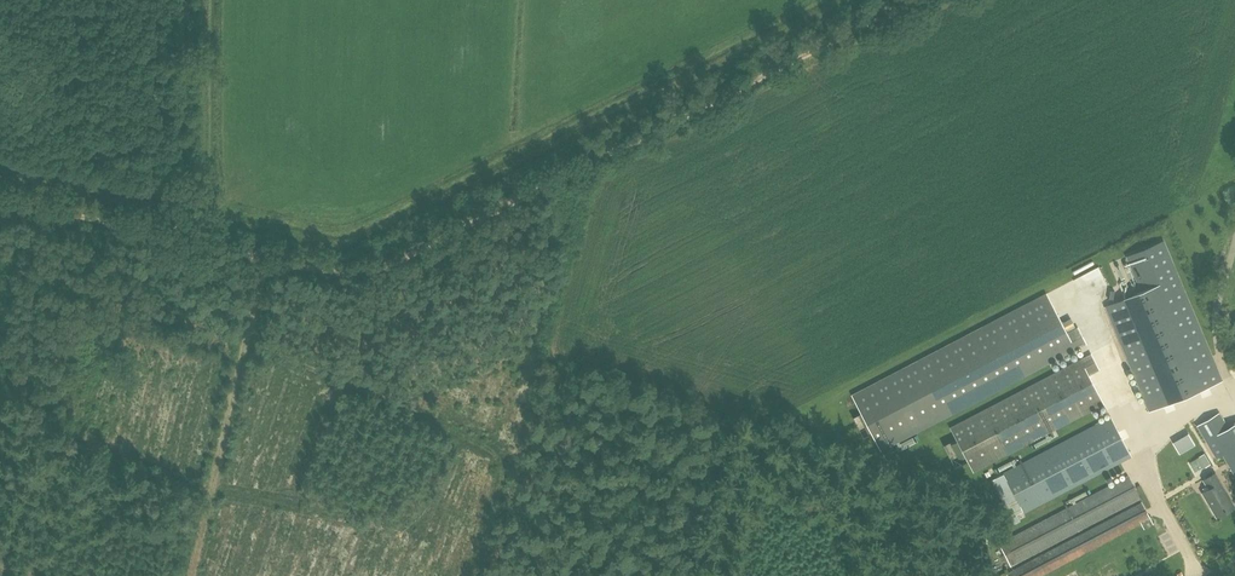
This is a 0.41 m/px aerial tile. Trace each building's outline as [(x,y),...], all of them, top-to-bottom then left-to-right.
[(1141,291),(1106,306),(1149,411),(1223,380),(1221,376),(1164,239),(1126,255),(1141,291)] [(1104,292),(1112,287),(1100,266),(1087,273),(1091,280),(1096,277),(1104,292)] [(1065,286),(1074,282),(1070,272),(1060,276),(1065,286)] [(851,394),(879,448),(1084,345),(1076,329),(1065,335),(1046,295),(851,394)] [(967,457),(974,471),(985,466),(1039,438),(1104,404),(1088,374),(1099,369),(1091,354),(1069,365),(972,415),(951,427),(958,441),(951,445),(960,461),(967,457)] [(1196,425),(1216,459),(1223,455),(1234,476),(1234,423),(1228,427),(1220,412),(1196,425)] [(1018,515),(1131,457),(1111,418),(992,479),(1001,495),(1000,496),(1014,523),(1020,520),(1018,515)] [(1204,463),(1196,468),(1201,480),(1210,476),(1204,463)] [(1214,474),(1203,481),(1208,490),(1202,493),(1216,518),(1234,507),(1214,474)] [(1139,499),(1128,478),(999,545),(1011,567),(1139,499)] [(1141,523),(1144,529),(1153,524),(1142,503),(1007,574),(1008,575),(1039,575),(1141,523)] [(1136,566),(1169,549),(1159,529),(1082,569),(1086,575),(1126,575),(1138,570),(1136,566)]
